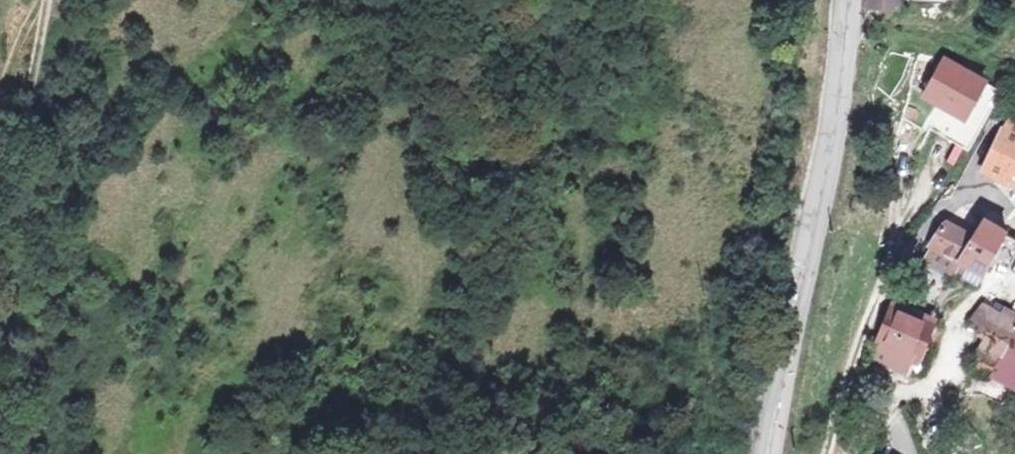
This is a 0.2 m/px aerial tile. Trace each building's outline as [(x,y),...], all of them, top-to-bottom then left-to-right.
[(1004,92),(968,72),(951,101),(987,122),(1004,92)] [(1012,118),(987,171),(1014,184),(1014,120),(1012,118)] [(987,211),(973,237),(949,225),(934,252),(996,284),(1014,249),(1014,226),(987,211)] [(937,314),(895,298),(873,354),(915,370),(937,314)] [(988,299),(975,321),(992,340),(979,361),(1014,384),(1014,309),(988,299)]
